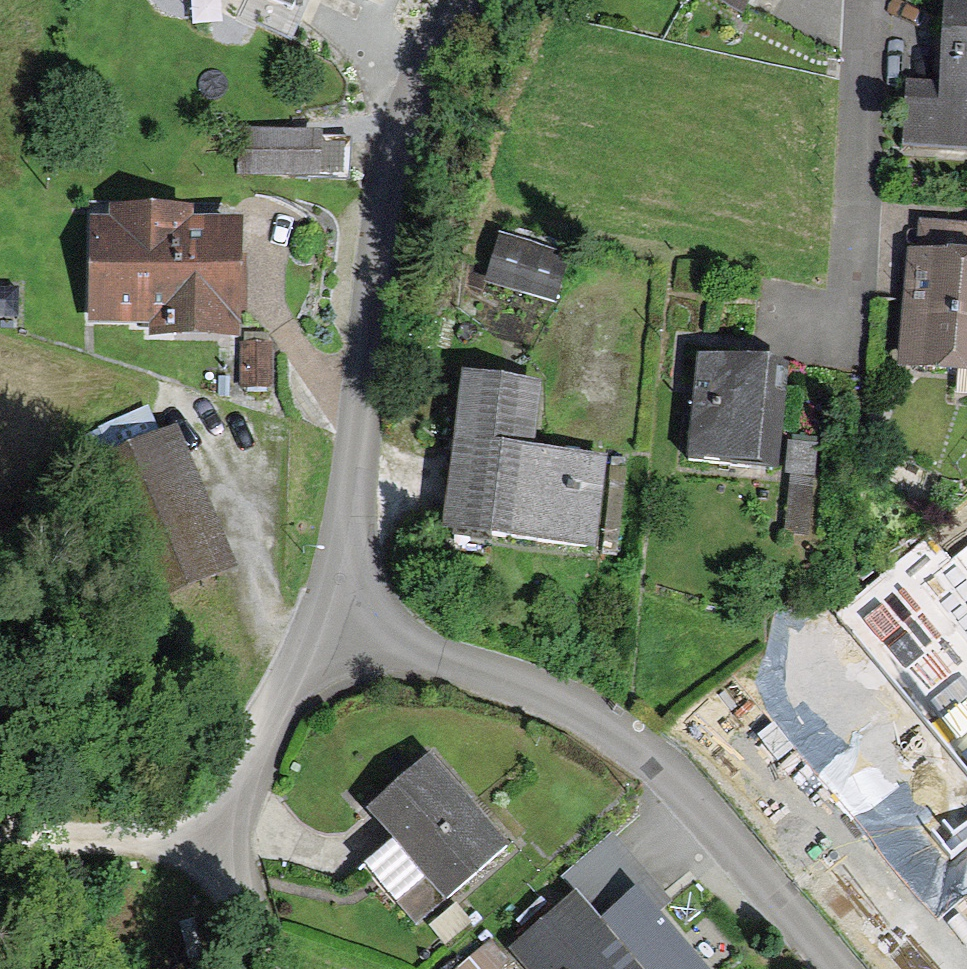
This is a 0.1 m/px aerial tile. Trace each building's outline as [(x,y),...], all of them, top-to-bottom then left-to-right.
[(739,14),(748,0),(719,0),(739,14)] [(942,56),(941,83),(911,82),(908,150),(966,152),(966,0),(945,0),(942,56)] [(327,132),(243,132),(243,176),(327,175),(327,132)] [(226,216),(91,217),(91,314),(227,314),(226,216)] [(559,250),(492,229),(479,272),(546,293),(559,250)] [(904,254),(898,369),(966,373),(966,258),(904,254)] [(238,339),(235,383),(257,385),(260,340),(238,339)] [(789,367),(701,357),(697,387),(688,461),(776,472),(789,367)] [(533,378),(455,371),(441,525),(585,538),(592,453),(527,448),(533,378)] [(141,593),(222,560),(167,427),(86,460),(141,593)] [(913,585),(966,651),(966,542),(913,585)] [(823,651),(748,712),(873,863),(947,801),(823,651)] [(508,843),(433,757),(368,814),(395,844),(367,868),(379,882),(416,924),(508,843)] [(578,892),(507,953),(520,968),(701,968),(655,916),(671,902),(613,834),(565,876),(578,892)] [(490,941),(458,968),(499,968),(508,962),(490,941)]
